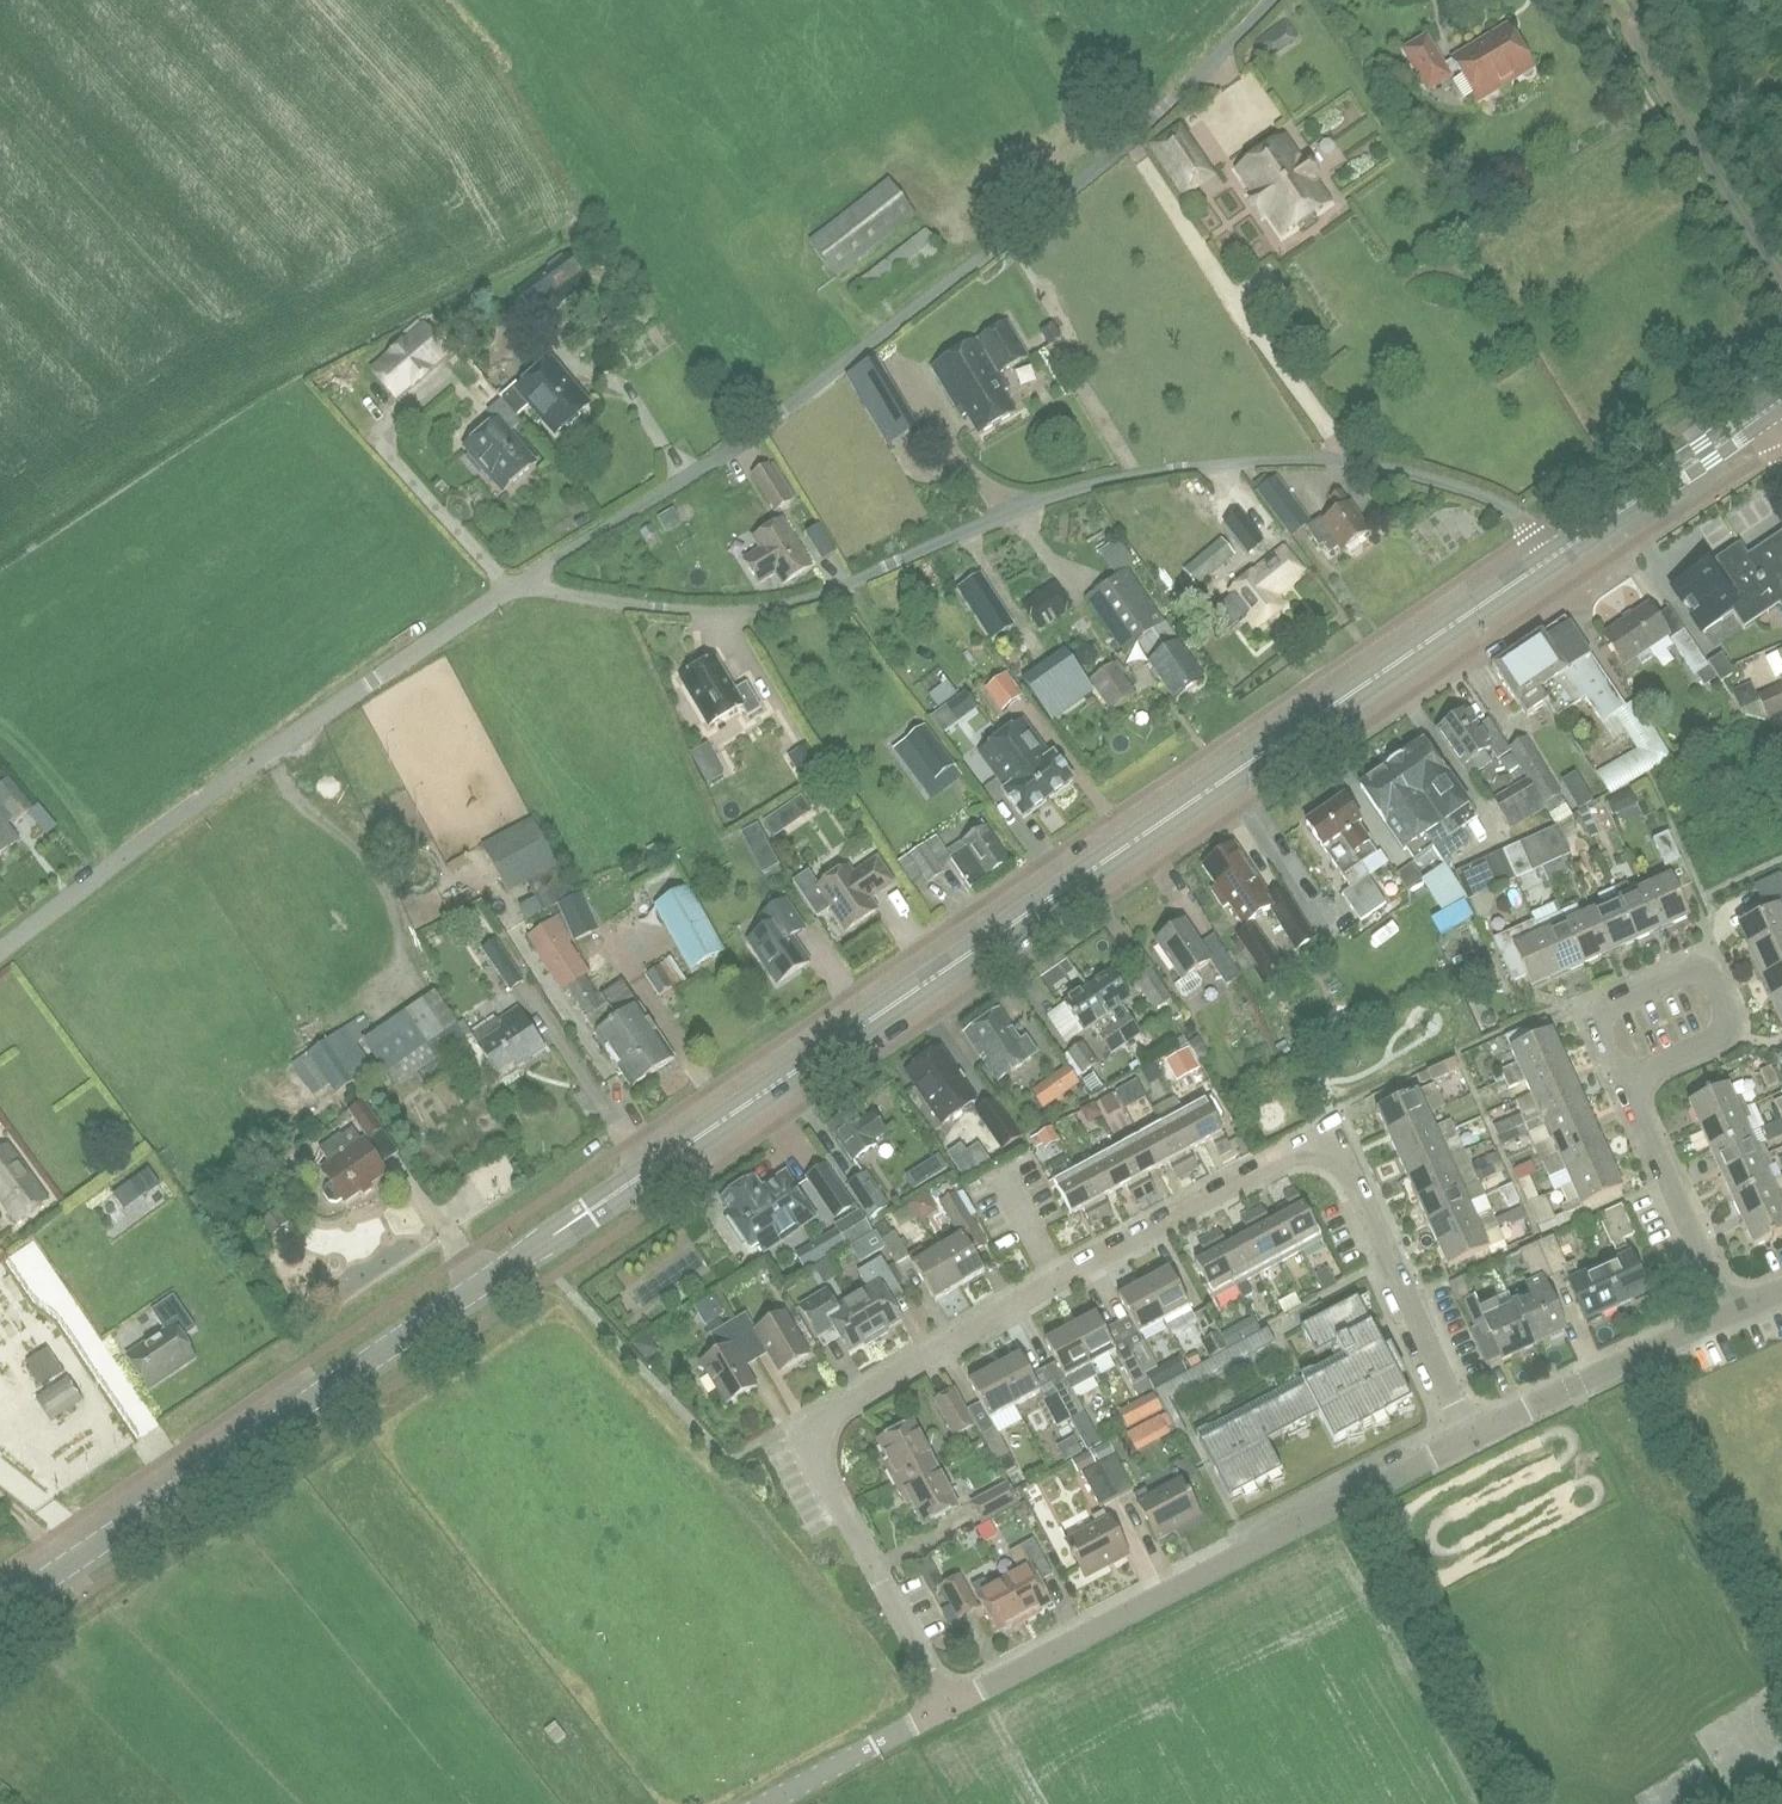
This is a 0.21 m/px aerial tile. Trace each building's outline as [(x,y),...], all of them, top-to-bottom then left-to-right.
[(1291,38),(1281,24),(1262,37),(1272,52),(1291,38)] [(1449,76),(1459,70),(1477,101),(1533,67),(1507,25),(1452,59),(1443,65),(1425,37),(1404,50),(1427,89),(1449,76)] [(1181,189),(1209,170),(1183,133),(1155,152),(1181,189)] [(1285,138),(1238,170),(1283,234),(1299,223),(1303,224),(1312,218),(1313,214),(1329,202),(1312,178),(1317,174),(1306,159),(1302,162),(1285,138)] [(809,240),(837,275),(916,214),(888,178),(809,240)] [(850,287),(866,308),(943,249),(926,228),(850,287)] [(549,275),(515,300),(532,323),(586,283),(568,260),(549,275)] [(406,341),(372,370),(393,394),(410,379),(414,384),(431,369),(427,365),(444,350),(423,326),(418,321),(401,335),(406,341)] [(1027,356),(1007,321),(931,367),(956,408),(956,409),(961,417),(966,414),(979,434),(1015,412),(1002,392),(1007,389),(998,373),(1027,356)] [(1053,324),(1040,331),(1048,344),(1060,336),(1053,324)] [(846,375),(883,436),(912,419),(875,358),(846,375)] [(517,383),(502,396),(518,416),(533,403),(557,432),(566,423),(569,426),(581,416),(578,413),(588,405),(551,362),(521,387),(517,383)] [(535,463),(508,433),(522,421),(518,416),(502,396),(501,397),(503,400),(489,412),(496,421),(467,446),(473,454),(467,459),(481,475),(487,470),(504,490),(535,463)] [(751,474),(774,512),(792,501),(768,463),(751,474)] [(1307,526),(1272,480),(1257,491),(1292,537),(1307,526)] [(1328,498),(1337,510),(1322,520),(1321,518),(1306,528),(1319,547),(1323,545),(1329,554),(1339,547),(1341,551),(1370,532),(1350,502),(1342,490),(1328,498)] [(658,518),(667,533),(675,528),(678,518),(672,509),(658,518)] [(1242,510),(1226,523),(1249,552),(1265,540),(1242,510)] [(759,583),(775,573),(782,584),(811,566),(783,520),(753,538),(760,550),(745,560),(759,583)] [(1108,538),(1118,556),(1137,545),(1127,528),(1108,538)] [(1733,613),(1744,628),(1779,604),(1781,608),(1781,532),(1748,554),(1740,542),(1715,559),(1718,565),(1708,572),(1704,566),(1674,586),(1704,632),(1733,613)] [(1197,587),(1236,555),(1221,537),(1182,569),(1197,587)] [(1234,596),(1219,608),(1233,627),(1249,615),(1259,628),(1287,607),(1277,595),(1273,590),(1280,585),(1284,590),(1304,574),(1283,548),(1255,569),(1256,570),(1230,591),(1234,596)] [(1178,642),(1164,622),(1165,622),(1129,569),(1086,598),(1122,651),(1137,641),(1151,660),(1148,662),(1174,699),(1204,679),(1178,642)] [(1040,631),(1073,608),(1055,581),(1021,604),(1040,631)] [(1653,657),(1648,649),(1670,634),(1648,604),(1603,635),(1624,666),(1636,657),(1642,665),(1653,657)] [(1547,703),(1557,717),(1585,698),(1601,723),(1602,722),(1626,706),(1570,624),(1547,639),(1542,633),(1492,667),(1518,704),(1527,717),(1547,703)] [(1717,677),(1707,663),(1684,630),(1670,639),(1695,675),(1696,674),(1704,686),(1717,677)] [(1094,690),(1064,649),(1022,680),(1052,721),(1094,690)] [(1717,677),(1721,682),(1734,673),(1721,653),(1707,663),(1717,677)] [(715,658),(682,678),(709,724),(741,705),(748,716),(762,707),(746,682),(734,690),(715,658)] [(1114,662),(1089,680),(1111,712),(1136,693),(1114,662)] [(1026,694),(1010,672),(991,687),(1006,708),(1026,694)] [(1756,695),(1762,707),(1759,709),(1756,703),(1743,710),(1746,716),(1766,721),(1781,714),(1781,685),(1756,695)] [(976,705),(966,691),(948,705),(958,718),(976,705)] [(1626,706),(1602,722),(1613,738),(1626,730),(1635,747),(1595,770),(1610,792),(1671,756),(1635,700),(1626,706)] [(1483,734),(1466,711),(1439,730),(1464,765),(1490,747),(1498,758),(1510,750),(1494,726),(1483,734)] [(1778,740),(1781,738),(1781,714),(1766,721),(1769,722),(1778,740)] [(1023,720),(1001,736),(1048,799),(1073,780),(1053,754),(1050,756),(1023,720)] [(934,779),(944,771),(954,764),(925,726),(906,740),(934,779)] [(1048,799),(1001,736),(980,753),(1007,789),(1004,791),(1023,817),(1048,799)] [(1572,816),(1526,737),(1510,747),(1556,827),(1572,816)] [(1425,835),(1433,848),(1460,829),(1477,818),(1450,779),(1424,740),(1404,754),(1382,770),(1401,793),(1398,795),(1426,835),(1425,835)] [(806,746),(788,757),(802,780),(821,769),(806,746)] [(1519,765),(1512,754),(1500,761),(1507,772),(1519,765)] [(723,775),(719,766),(703,775),(707,783),(723,775)] [(1382,770),(1360,785),(1404,850),(1425,835),(1426,835),(1398,795),(1401,793),(1382,770)] [(18,839),(7,825),(13,819),(17,823),(33,809),(9,777),(0,785),(0,854),(18,839)] [(1494,800),(1510,828),(1543,809),(1527,781),(1494,800)] [(801,795),(790,803),(800,818),(812,811),(801,795)] [(1306,823),(1350,887),(1367,876),(1369,875),(1361,864),(1377,853),(1357,825),(1361,823),(1343,797),(1306,823)] [(1624,810),(1619,798),(1606,804),(1612,816),(1624,810)] [(1587,807),(1578,812),(1591,838),(1599,834),(1587,807)] [(759,820),(773,841),(786,832),(772,811),(759,820)] [(532,818),(481,847),(509,894),(528,883),(537,898),(544,911),(558,903),(574,895),(568,885),(558,866),(559,865),(540,831),(532,818)] [(970,828),(973,834),(962,841),(966,848),(950,858),(970,888),(1009,862),(982,820),(970,828)] [(768,844),(757,823),(740,832),(751,853),(768,844)] [(1542,833),(1554,861),(1571,853),(1562,833),(1559,825),(1556,827),(1542,833)] [(1669,832),(1652,838),(1664,865),(1680,858),(1669,832)] [(1542,833),(1521,842),(1533,870),(1536,869),(1542,866),(1549,863),(1554,861),(1542,833)] [(937,835),(897,864),(912,884),(923,876),(929,885),(945,873),(941,867),(948,862),(945,859),(950,855),(937,835)] [(1533,870),(1521,842),(1504,850),(1517,878),(1533,870)] [(1265,889),(1234,843),(1202,865),(1216,886),(1211,889),(1223,907),(1229,903),(1233,910),(1244,926),(1269,910),(1294,951),(1314,938),(1282,886),(1270,895),(1265,889)] [(1517,878),(1504,850),(1487,857),(1499,886),(1517,878)] [(446,864),(451,872),(466,864),(461,855),(446,864)] [(1492,889),(1499,886),(1487,857),(1455,872),(1463,889),(1467,899),(1468,900),(1492,889)] [(809,870),(793,881),(805,899),(817,916),(824,912),(830,907),(838,919),(846,931),(861,920),(877,910),(869,899),(881,891),(893,883),(885,871),(877,859),(865,867),(853,875),(848,867),(844,869),(839,868),(833,872),(831,878),(820,886),(814,878),(809,870)] [(1412,862),(1396,873),(1407,889),(1421,879),(1423,878),(1412,862)] [(1446,862),(1423,878),(1421,879),(1442,911),(1467,899),(1463,889),(1446,862)] [(1542,866),(1549,881),(1557,878),(1550,863),(1542,866)] [(1644,888),(1663,930),(1677,924),(1690,918),(1684,904),(1678,890),(1667,867),(1666,868),(1658,871),(1651,875),(1655,883),(1644,888)] [(1754,885),(1765,908),(1781,900),(1781,876),(1781,873),(1754,885)] [(1342,894),(1351,907),(1376,889),(1367,876),(1350,887),(1342,894)] [(1663,930),(1644,888),(1632,893),(1627,882),(1614,889),(1637,941),(1663,930)] [(725,952),(689,886),(655,904),(691,970),(725,952)] [(1376,889),(1351,907),(1360,920),(1386,903),(1376,889)] [(1637,941),(1614,889),(1597,896),(1602,907),(1592,911),(1611,953),(1637,941)] [(558,903),(571,939),(590,932),(577,896),(558,903)] [(778,983),(808,962),(792,937),(804,929),(785,900),(761,916),(769,927),(749,940),(778,983)] [(1530,913),(1535,923),(1535,924),(1558,977),(1585,965),(1561,912),(1556,901),(1530,913)] [(1577,905),(1561,912),(1585,965),(1611,953),(1592,911),(1582,916),(1577,905)] [(1779,907),(1740,925),(1751,951),(1781,937),(1781,906),(1779,907)] [(1169,932),(1155,941),(1169,961),(1182,981),(1176,985),(1182,994),(1187,995),(1194,991),(1200,986),(1201,981),(1195,972),(1203,967),(1210,962),(1219,974),(1227,985),(1234,981),(1241,976),(1227,955),(1213,935),(1206,939),(1199,944),(1191,933),(1184,922),(1169,932)] [(1558,977),(1535,924),(1535,923),(1499,939),(1505,953),(1503,960),(1513,982),(1526,976),(1532,989),(1558,977)] [(1276,955),(1254,924),(1232,940),(1249,965),(1254,962),(1258,967),(1276,955)] [(1751,951),(1763,977),(1781,968),(1781,937),(1751,951)] [(524,981),(497,939),(483,949),(510,990),(524,981)] [(605,1000),(602,995),(601,996),(606,1004),(603,1006),(584,978),(588,975),(569,939),(546,952),(587,1018),(585,1019),(595,1034),(631,1087),(651,1073),(613,1011),(605,1000)] [(671,957),(645,976),(660,995),(685,977),(671,957)] [(1171,999),(1150,968),(1134,979),(1155,1010),(1171,999)] [(1763,977),(1775,1003),(1781,1000),(1781,968),(1763,977)] [(1089,987),(1128,1043),(1142,1033),(1122,1006),(1133,998),(1114,970),(1089,987)] [(542,973),(531,978),(539,997),(550,992),(542,973)] [(613,1011),(651,1073),(675,1057),(639,1004),(623,980),(602,995),(605,1000),(613,1011)] [(1128,1043),(1089,987),(1064,1003),(1083,1031),(1091,1026),(1112,1055),(1128,1043)] [(435,991),(363,1041),(404,1099),(428,1082),(420,1071),(468,1038),(435,991)] [(474,1034),(472,1035),(479,1045),(498,1073),(518,1059),(521,1064),(545,1048),(518,1007),(497,1021),(496,1019),(474,1034)] [(964,1033),(997,1081),(1033,1057),(1000,1009),(964,1033)] [(1488,1012),(1483,1014),(1481,1019),(1483,1024),(1488,1026),(1493,1024),(1495,1019),(1493,1014),(1488,1012)] [(362,1015),(292,1064),(313,1097),(330,1085),(336,1093),(375,1066),(358,1043),(368,1035),(363,1028),(368,1025),(362,1015)] [(1562,1054),(1551,1030),(1511,1049),(1517,1062),(1500,1070),(1505,1080),(1562,1054)] [(1197,1061),(1208,1054),(1197,1036),(1187,1043),(1197,1061)] [(1082,1041),(1068,1051),(1082,1072),(1096,1062),(1082,1041)] [(942,1123),(976,1100),(940,1049),(907,1072),(942,1123)] [(1760,1072),(1768,1090),(1779,1085),(1772,1067),(1777,1065),(1772,1052),(1762,1056),(1767,1069),(1760,1072)] [(1562,1054),(1505,1080),(1493,1085),(1498,1094),(1526,1082),(1531,1095),(1572,1076),(1562,1054)] [(1455,1059),(1427,1071),(1431,1080),(1432,1083),(1450,1074),(1449,1072),(1459,1068),(1455,1059)] [(1141,1085),(1162,1074),(1157,1063),(1135,1073),(1141,1085)] [(1431,1080),(1427,1071),(1418,1075),(1422,1084),(1431,1080)] [(1093,1073),(1083,1080),(1092,1093),(1102,1086),(1093,1073)] [(1050,1076),(1032,1089),(1045,1106),(1062,1094),(1050,1076)] [(1572,1076),(1531,1095),(1537,1109),(1521,1115),(1525,1125),(1582,1099),(1572,1076)] [(1144,1093),(1136,1077),(1116,1088),(1125,1104),(1144,1093)] [(1435,1083),(1417,1091),(1397,1100),(1384,1106),(1377,1109),(1387,1133),(1428,1114),(1422,1101),(1439,1093),(1435,1083)] [(1700,1128),(1747,1106),(1742,1096),(1734,1099),(1728,1085),(1689,1103),(1700,1128)] [(1378,1093),(1384,1106),(1397,1100),(1391,1087),(1378,1093)] [(1232,1150),(1222,1132),(1217,1123),(1226,1118),(1212,1094),(1204,1099),(1204,1098),(1202,1099),(1197,1089),(1176,1100),(1181,1110),(1200,1144),(1210,1139),(1220,1156),(1232,1150)] [(1099,1100),(1108,1116),(1122,1109),(1113,1092),(1099,1100)] [(1781,1119),(1781,1098),(1774,1102),(1781,1119)] [(1592,1121),(1582,1099),(1525,1125),(1512,1131),(1498,1137),(1503,1146),(1529,1134),(1535,1147),(1551,1140),(1592,1121)] [(363,1100),(347,1113),(366,1140),(383,1128),(363,1100)] [(1003,1147),(1019,1136),(993,1100),(977,1110),(1003,1147)] [(1085,1116),(1093,1118),(1101,1114),(1094,1102),(1081,1109),(1085,1116)] [(1456,1130),(1496,1114),(1492,1104),(1464,1115),(1460,1106),(1448,1111),(1456,1130)] [(1751,1116),(1747,1106),(1700,1128),(1710,1151),(1750,1133),(1744,1120),(1751,1116)] [(829,1126),(853,1160),(877,1144),(875,1140),(887,1132),(874,1112),(861,1121),(853,1110),(829,1126)] [(1200,1144),(1181,1110),(1160,1121),(1188,1173),(1199,1168),(1189,1150),(1200,1144)] [(1434,1127),(1428,1114),(1387,1133),(1398,1155),(1455,1129),(1454,1128),(1450,1120),(1434,1127)] [(1160,1121),(1139,1133),(1157,1167),(1168,1162),(1177,1179),(1188,1173),(1160,1121)] [(1507,1121),(1494,1127),(1498,1137),(1512,1131),(1507,1121)] [(1592,1121),(1551,1140),(1557,1153),(1542,1161),(1545,1169),(1546,1170),(1603,1144),(1592,1121)] [(1061,1144),(1052,1127),(1038,1134),(1048,1151),(1061,1144)] [(1398,1155),(1408,1178),(1448,1159),(1442,1145),(1458,1138),(1455,1129),(1398,1155)] [(1157,1167),(1139,1133),(1117,1145),(1145,1197),(1156,1191),(1147,1173),(1157,1167)] [(1756,1146),(1750,1133),(1710,1151),(1721,1175),(1768,1154),(1763,1143),(1756,1146)] [(350,1149),(339,1134),(319,1149),(329,1163),(322,1169),(331,1182),(325,1186),(324,1193),(329,1201),(337,1202),(343,1198),(345,1202),(387,1173),(363,1140),(350,1149)] [(135,1152),(123,1137),(109,1147),(120,1162),(135,1152)] [(7,1144),(0,1149),(0,1203),(16,1224),(49,1200),(7,1144)] [(1612,1166),(1603,1144),(1546,1170),(1550,1179),(1566,1171),(1572,1184),(1612,1166)] [(1145,1197),(1117,1145),(1096,1156),(1114,1190),(1125,1185),(1135,1203),(1145,1197)] [(979,1168),(967,1151),(953,1161),(965,1178),(979,1168)] [(1502,1162),(1497,1152),(1487,1157),(1491,1166),(1492,1166),(1502,1162)] [(940,1154),(924,1165),(932,1177),(948,1167),(940,1154)] [(1773,1164),(1768,1154),(1721,1175),(1732,1199),(1771,1181),(1765,1168),(1773,1164)] [(1074,1168),(1068,1155),(1045,1167),(1071,1214),(1082,1208),(1092,1225),(1102,1220),(1097,1210),(1074,1168)] [(1114,1190),(1096,1156),(1074,1168),(1103,1220),(1113,1214),(1104,1196),(1114,1190)] [(1448,1159),(1408,1178),(1418,1200),(1455,1183),(1475,1174),(1471,1165),(1455,1173),(1448,1159)] [(855,1205),(826,1163),(805,1177),(834,1219),(855,1205)] [(1496,1175),(1492,1166),(1491,1166),(1475,1174),(1455,1183),(1418,1200),(1428,1222),(1468,1204),(1462,1190),(1496,1175)] [(1532,1175),(1527,1166),(1514,1172),(1518,1182),(1532,1175)] [(1612,1166),(1572,1184),(1579,1200),(1563,1208),(1566,1214),(1594,1202),(1598,1209),(1622,1198),(1619,1191),(1623,1189),(1612,1166)] [(754,1177),(722,1199),(730,1210),(726,1213),(750,1249),(758,1243),(764,1251),(807,1222),(799,1210),(807,1205),(786,1173),(762,1189),(754,1177)] [(888,1206),(866,1173),(846,1186),(869,1219),(888,1206)] [(1771,1181),(1732,1199),(1743,1222),(1781,1205),(1781,1192),(1777,1194),(1771,1181)] [(1520,1203),(1512,1185),(1499,1190),(1502,1196),(1503,1195),(1509,1207),(1520,1203)] [(1293,1211),(1282,1217),(1301,1251),(1323,1239),(1304,1205),(1295,1187),(1283,1193),(1293,1211)] [(927,1192),(908,1203),(920,1221),(938,1210),(927,1192)] [(957,1227),(970,1219),(955,1195),(942,1203),(957,1227)] [(1301,1251),(1282,1217),(1272,1223),(1262,1204),(1252,1210),(1280,1262),(1301,1251)] [(1468,1204),(1428,1222),(1438,1244),(1495,1219),(1494,1218),(1491,1210),(1474,1217),(1468,1204)] [(1600,1269),(1618,1308),(1648,1294),(1630,1255),(1627,1246),(1623,1239),(1635,1234),(1622,1205),(1598,1215),(1611,1245),(1612,1244),(1616,1251),(1615,1251),(1618,1260),(1600,1269)] [(1743,1222),(1754,1247),(1769,1240),(1770,1243),(1776,1240),(1775,1237),(1781,1234),(1781,1205),(1743,1222)] [(1495,1219),(1438,1244),(1448,1267),(1489,1249),(1482,1234),(1511,1222),(1512,1224),(1526,1218),(1521,1206),(1494,1218),(1495,1219)] [(274,1232),(287,1221),(276,1207),(263,1218),(274,1232)] [(848,1248),(873,1232),(859,1209),(834,1225),(836,1228),(794,1254),(805,1272),(847,1246),(848,1248)] [(1250,1234),(1240,1240),(1258,1274),(1280,1262),(1252,1210),(1241,1216),(1250,1234)] [(959,1286),(938,1250),(928,1256),(922,1247),(908,1256),(894,1231),(892,1233),(881,1215),(871,1223),(876,1230),(886,1247),(897,1264),(909,1257),(913,1264),(935,1300),(959,1286)] [(1209,1233),(1236,1285),(1257,1274),(1239,1240),(1229,1246),(1219,1228),(1209,1233)] [(1197,1240),(1207,1257),(1196,1264),(1214,1297),(1236,1285),(1209,1233),(1197,1240)] [(962,1235),(938,1250),(959,1286),(984,1271),(962,1235)] [(1553,1236),(1537,1243),(1553,1277),(1564,1273),(1569,1283),(1586,1322),(1618,1308),(1600,1269),(1580,1277),(1573,1264),(1567,1266),(1553,1236)] [(1519,1251),(1533,1282),(1526,1285),(1531,1296),(1515,1303),(1534,1346),(1536,1345),(1535,1344),(1564,1331),(1542,1282),(1553,1277),(1537,1243),(1519,1251)] [(11,1267),(0,1247),(0,1273),(11,1267)] [(868,1289),(853,1298),(877,1338),(888,1332),(887,1329),(902,1320),(894,1306),(888,1297),(901,1289),(883,1257),(858,1272),(868,1289)] [(1344,1282),(1334,1263),(1313,1274),(1323,1293),(1344,1282)] [(1170,1269),(1144,1283),(1164,1320),(1189,1306),(1170,1269)] [(1164,1320),(1144,1283),(1119,1296),(1138,1333),(1139,1333),(1164,1320)] [(827,1289),(799,1305),(817,1338),(835,1328),(841,1339),(849,1352),(863,1344),(865,1345),(877,1338),(853,1298),(838,1307),(827,1289)] [(1311,1289),(1295,1294),(1299,1308),(1315,1304),(1311,1289)] [(164,1330),(127,1355),(150,1388),(196,1358),(182,1338),(196,1328),(174,1295),(151,1310),(164,1330)] [(1534,1346),(1515,1303),(1511,1305),(1512,1307),(1499,1313),(1495,1304),(1481,1311),(1474,1295),(1462,1301),(1479,1338),(1490,1333),(1502,1360),(1534,1346)] [(1301,1328),(1316,1355),(1336,1344),(1347,1364),(1200,1442),(1229,1498),(1282,1470),(1267,1441),(1319,1414),(1334,1443),(1412,1402),(1357,1298),(1301,1328)] [(712,1299),(695,1309),(706,1327),(723,1316),(712,1299)] [(1220,1334),(1206,1308),(1193,1315),(1215,1356),(1222,1352),(1229,1349),(1221,1334),(1220,1334)] [(746,1313),(733,1320),(746,1342),(758,1334),(770,1354),(780,1371),(809,1354),(785,1313),(756,1330),(746,1313)] [(1091,1365),(1092,1364),(1115,1352),(1116,1351),(1104,1329),(1096,1314),(1071,1328),(1091,1365)] [(720,1352),(702,1362),(727,1403),(755,1386),(745,1369),(733,1349),(746,1342),(733,1320),(710,1335),(720,1352)] [(1246,1321),(1221,1334),(1229,1349),(1254,1336),(1253,1335),(1246,1321)] [(1229,1349),(1190,1370),(1155,1390),(1179,1437),(1187,1432),(1170,1400),(1275,1341),(1268,1327),(1253,1335),(1254,1336),(1229,1349)] [(1098,1376),(1092,1364),(1091,1365),(1071,1328),(1058,1335),(1045,1342),(1056,1362),(1063,1374),(1069,1386),(1070,1388),(1071,1387),(1072,1389),(1098,1376)] [(46,1374),(69,1362),(57,1338),(34,1349),(46,1374)] [(1158,1367),(1144,1342),(1132,1349),(1134,1353),(1145,1374),(1158,1367)] [(1134,1386),(1148,1378),(1145,1374),(1134,1353),(1120,1361),(1134,1386)] [(1200,1362),(1195,1353),(1186,1358),(1191,1367),(1200,1362)] [(1021,1355),(995,1369),(1005,1387),(1015,1405),(1040,1392),(1021,1355)] [(1145,1374),(1148,1378),(1154,1389),(1168,1382),(1160,1366),(1158,1367),(1145,1374)] [(995,1369),(970,1382),(990,1419),(1015,1405),(1005,1387),(995,1369)] [(52,1423),(86,1398),(81,1391),(78,1394),(72,1385),(76,1382),(71,1375),(35,1399),(52,1423)] [(1070,1388),(1058,1395),(1064,1406),(1071,1420),(1075,1428),(1080,1436),(1087,1432),(1094,1429),(1078,1399),(1072,1389),(1071,1387),(1070,1388)] [(933,1400),(954,1438),(976,1425),(955,1388),(933,1400)] [(1126,1428),(1162,1410),(1153,1394),(1118,1412),(1126,1428)] [(1064,1406),(1058,1395),(1044,1402),(1057,1427),(1071,1420),(1071,1419),(1064,1406)] [(1169,1435),(1160,1416),(1148,1422),(1158,1441),(1169,1435)] [(898,1485),(935,1465),(913,1424),(880,1442),(892,1464),(888,1467),(898,1485)] [(995,1427),(982,1434),(1003,1474),(1017,1468),(995,1427)] [(1114,1452),(1108,1441),(1092,1450),(1098,1461),(1114,1452)] [(1097,1462),(1090,1450),(1074,1459),(1080,1471),(1097,1462)] [(1116,1455),(1098,1465),(1117,1499),(1134,1490),(1116,1455)] [(1187,1478),(1195,1473),(1188,1458),(1179,1462),(1187,1478)] [(935,1465),(898,1485),(908,1503),(912,1501),(924,1524),(957,1506),(935,1465)] [(1117,1499),(1098,1465),(1082,1473),(1099,1508),(1117,1499)] [(1146,1488),(1134,1495),(1157,1539),(1172,1531),(1170,1529),(1199,1514),(1181,1480),(1151,1496),(1146,1488)] [(981,1525),(1020,1504),(1009,1483),(970,1503),(981,1525)] [(1092,1517),(1096,1526),(1066,1541),(1084,1575),(1112,1560),(1114,1563),(1128,1555),(1109,1519),(1108,1519),(1104,1511),(1092,1517)] [(1019,1571),(1003,1579),(1026,1621),(1037,1614),(1036,1611),(1052,1603),(1037,1575),(1049,1569),(1033,1540),(1010,1552),(1019,1571)] [(958,1619),(979,1607),(961,1574),(940,1585),(958,1619)] [(1026,1621),(1003,1579),(976,1594),(997,1633),(1013,1624),(1014,1627),(1026,1621)] [(566,1708),(554,1717),(565,1732),(577,1722),(566,1708)]
